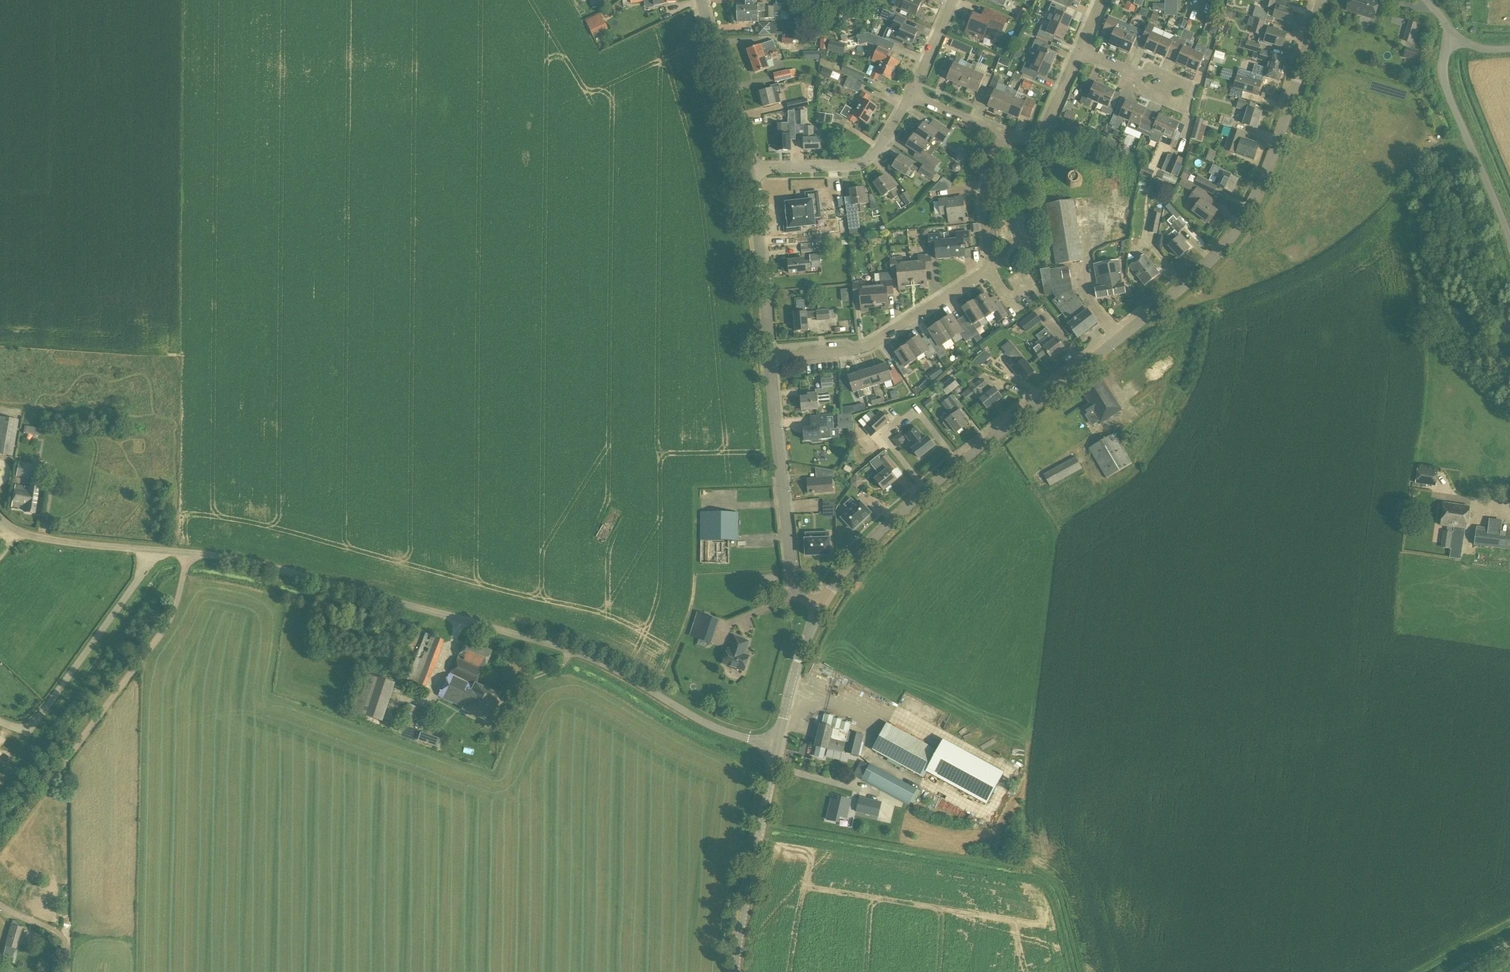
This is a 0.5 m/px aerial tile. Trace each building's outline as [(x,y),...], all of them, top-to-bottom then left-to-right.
[(781,11),(781,4),(773,4),(773,6),(765,7),(765,4),(756,4),(756,0),(743,0),(743,4),(737,4),(737,12),(781,11)] [(810,3),(810,4),(810,5),(811,6),(811,7),(812,7),(813,8),(814,8),(815,8),(816,8),(817,8),(818,7),(818,6),(819,6),(819,4),(819,3),(819,2),(818,1),(818,0),(817,0),(812,0),(811,0),(811,1),(810,2),(810,3)] [(895,6),(916,15),(922,1),(919,0),(898,0),(895,6)] [(1176,14),(1177,8),(1169,7),(1169,1),(1165,0),(1164,13),(1176,14)] [(1276,0),(1264,0),(1262,7),(1273,10),(1276,0)] [(1346,11),(1373,19),(1379,0),(1349,0),(1346,11)] [(1051,22),(1068,29),(1073,18),(1061,13),(1064,7),(1052,2),(1047,12),(1054,15),(1051,22)] [(1134,13),(1136,7),(1126,3),(1124,9),(1134,13)] [(1289,23),(1293,11),(1277,6),(1275,12),(1268,10),(1267,14),(1266,14),(1265,13),(1263,9),(1256,6),(1252,17),(1266,21),(1266,20),(1272,22),(1274,18),(1289,23)] [(893,23),(896,14),(883,9),(880,18),(893,23)] [(781,11),(737,12),(738,22),(758,22),(758,19),(781,18),(781,11)] [(1001,33),(1007,19),(991,12),(988,20),(974,14),(966,33),(982,40),(988,27),(1001,33)] [(1156,23),(1160,15),(1154,12),(1150,20),(1156,23)] [(598,18),(597,16),(587,21),(590,29),(604,22),(602,17),(598,18)] [(1264,30),(1266,22),(1249,16),(1247,25),(1251,27),(1250,32),(1260,35),(1258,42),(1272,47),(1272,44),(1282,47),(1286,34),(1268,28),(1268,31),(1264,30)] [(1119,49),(1126,33),(1116,28),(1119,21),(1109,17),(1104,29),(1113,33),(1108,45),(1119,49)] [(1184,30),(1187,21),(1181,19),(1177,27),(1184,30)] [(902,26),(894,22),(888,39),(902,45),(904,40),(912,43),(917,31),(902,25),(902,26)] [(1063,40),(1068,29),(1051,22),(1049,29),(1042,26),(1037,36),(1053,42),(1055,37),(1063,40)] [(1407,42),(1414,44),(1420,25),(1413,22),(1407,42)] [(758,35),(770,35),(770,23),(758,23),(758,35)] [(1155,54),(1162,38),(1152,33),(1156,26),(1149,23),(1145,32),(1144,36),(1140,45),(1145,47),(1144,49),(1155,54)] [(809,30),(808,37),(818,39),(819,32),(809,30)] [(1144,36),(1145,32),(1139,30),(1136,37),(1126,33),(1119,49),(1129,54),(1134,43),(1140,45),(1144,36)] [(891,51),(895,43),(867,32),(856,35),(859,44),(867,42),(891,51)] [(1171,60),(1177,62),(1176,63),(1187,68),(1194,52),(1191,50),(1194,43),(1187,40),(1188,36),(1187,33),(1183,32),(1181,37),(1171,60)] [(792,44),(793,35),(782,34),(782,44),(792,44)] [(1166,57),(1171,60),(1181,37),(1175,35),(1172,42),(1162,38),(1155,54),(1165,59),(1166,57)] [(970,54),(973,48),(953,39),(950,45),(970,54)] [(1035,59),(1051,66),(1056,55),(1045,50),(1047,45),(1035,40),(1031,50),(1038,52),(1035,59)] [(751,62),(778,53),(773,41),(761,45),(747,50),(751,62)] [(830,41),(827,51),(843,55),(846,44),(830,41)] [(1261,45),(1247,41),(1246,42),(1243,42),(1242,48),(1245,49),(1244,50),(1259,53),(1261,45)] [(895,71),(899,62),(888,57),(890,52),(878,47),(872,61),(880,65),(895,71)] [(1420,52),(1406,48),(1403,58),(1417,62),(1420,52)] [(1194,52),(1187,68),(1197,72),(1202,61),(1208,64),(1213,51),(1207,49),(1204,56),(1194,52)] [(1022,52),(1016,50),(1014,57),(1017,58),(1021,56),(1022,52)] [(1268,65),(1283,70),(1286,58),(1272,54),(1272,53),(1261,50),(1258,60),(1269,63),(1268,65)] [(803,60),(820,59),(820,51),(803,52),(803,60)] [(778,53),(751,62),(753,68),(751,69),(753,73),(755,73),(769,69),(767,62),(780,58),(778,53)] [(955,88),(964,68),(954,64),(956,60),(950,57),(945,70),(950,73),(947,80),(953,83),(952,85),(953,87),(955,88)] [(998,63),(1008,67),(1010,61),(1000,57),(998,63)] [(1046,78),(1051,66),(1035,59),(1032,66),(1025,63),(1021,73),(1033,78),(1035,73),(1046,78)] [(974,72),(978,64),(973,62),(970,70),(964,68),(955,88),(958,89),(960,88),(961,86),(967,88),(974,72)] [(842,68),(835,65),(833,69),(841,72),(840,72),(863,82),(866,75),(844,65),(842,68)] [(890,81),(895,71),(880,65),(879,69),(875,67),(870,77),(884,83),(886,79),(890,81)] [(1283,70),(1268,65),(1267,69),(1254,65),(1252,73),(1239,69),(1233,89),(1258,96),(1264,77),(1279,82),(1283,70)] [(829,79),(833,71),(823,67),(820,75),(829,79)] [(797,77),(795,69),(790,70),(773,74),(776,83),(792,79),(792,78),(797,77)] [(984,76),(974,72),(967,88),(965,92),(968,93),(970,92),(971,90),(977,93),(981,85),(986,88),(992,75),(986,72),(984,76)] [(1019,82),(1022,76),(1015,73),(1012,79),(1019,82)] [(996,114),(1005,94),(995,90),(1000,78),(994,76),(988,89),(995,91),(988,106),(994,109),(993,112),(994,113),(996,114)] [(843,87),(853,91),(858,93),(863,84),(848,77),(843,87)] [(1030,90),(1033,83),(1025,80),(1022,87),(1030,90)] [(1098,104),(1105,87),(1095,83),(1091,91),(1086,89),(1080,103),(1090,107),(1092,101),(1098,104)] [(776,95),(775,92),(781,91),(779,84),(770,86),(771,89),(760,92),(764,107),(778,103),(781,103),(779,94),(776,95)] [(1105,87),(1098,104),(1104,106),(1101,112),(1111,116),(1117,101),(1112,99),(1115,92),(1105,87)] [(858,108),(872,116),(877,107),(868,101),(870,96),(863,92),(857,102),(861,104),(858,108)] [(1008,115),(1015,99),(1005,94),(996,114),(999,116),(1001,115),(1002,112),(1008,115)] [(1015,99),(1008,115),(1007,117),(1007,119),(1009,120),(1011,119),(1012,117),(1018,119),(1021,112),(1030,116),(1036,102),(1023,97),(1021,101),(1015,99)] [(787,110),(809,106),(807,99),(787,103),(787,110)] [(1257,129),(1262,113),(1253,110),(1255,104),(1239,99),(1236,109),(1247,112),(1243,125),(1257,129)] [(1129,122),(1136,105),(1126,101),(1123,109),(1117,107),(1109,125),(1118,129),(1124,119),(1129,122)] [(1143,118),(1146,110),(1136,105),(1129,122),(1127,128),(1143,135),(1149,121),(1143,118)] [(866,125),(872,116),(858,108),(856,111),(853,109),(847,119),(854,123),(857,119),(866,125)] [(795,126),(795,125),(795,111),(788,111),(788,118),(788,123),(774,123),(775,145),(777,145),(777,151),(790,150),(790,134),(789,127),(795,126)] [(805,111),(795,111),(795,125),(797,124),(797,125),(806,125),(805,111)] [(828,124),(830,115),(819,113),(817,122),(828,124)] [(1169,120),(1159,115),(1156,124),(1149,121),(1143,135),(1149,137),(1150,141),(1157,144),(1159,143),(1162,136),(1169,120)] [(1232,128),(1234,120),(1221,116),(1219,124),(1232,128)] [(1203,120),(1197,118),(1191,138),(1197,140),(1203,120)] [(1169,120),(1162,136),(1167,138),(1165,144),(1175,149),(1182,134),(1176,132),(1179,124),(1169,120)] [(915,135),(929,144),(930,145),(938,134),(945,138),(949,131),(938,124),(934,131),(924,124),(916,135),(915,134),(915,135)] [(814,138),(814,126),(804,126),(804,139),(804,150),(820,150),(820,138),(814,138)] [(1254,161),(1259,144),(1242,138),(1244,132),(1231,128),(1224,150),(1254,161)] [(1102,136),(1086,131),(1083,140),(1099,146),(1102,136)] [(925,150),(929,144),(915,135),(907,146),(921,156),(925,150)] [(1110,141),(1103,138),(1101,145),(1108,148),(1110,141)] [(963,154),(962,154),(961,154),(960,154),(959,154),(959,155),(958,155),(957,156),(957,157),(957,158),(956,158),(956,159),(957,159),(957,160),(957,161),(958,161),(958,162),(959,162),(960,162),(960,163),(961,163),(962,163),(962,162),(963,162),(964,162),(964,161),(965,161),(965,160),(965,159),(965,158),(965,157),(965,156),(964,156),(964,155),(963,155),(963,154)] [(1178,177),(1185,160),(1173,155),(1166,172),(1178,177)] [(906,161),(900,156),(893,167),(906,176),(911,179),(918,169),(913,165),(913,164),(907,160),(906,161)] [(937,166),(938,165),(926,157),(925,159),(922,163),(933,171),(934,170),(937,166)] [(932,181),(936,174),(923,165),(918,172),(932,181)] [(1231,193),(1237,180),(1231,177),(1232,174),(1213,165),(1209,173),(1221,179),(1218,186),(1231,193)] [(1148,169),(1142,166),(1140,170),(1139,174),(1144,177),(1148,169)] [(1154,171),(1148,169),(1144,177),(1151,179),(1154,171)] [(1189,176),(1183,173),(1180,178),(1182,179),(1186,181),(1189,176)] [(1074,185),(1075,185),(1076,185),(1077,185),(1078,184),(1079,183),(1079,182),(1080,181),(1080,180),(1080,179),(1079,178),(1079,177),(1078,176),(1077,176),(1077,175),(1076,175),(1075,175),(1074,175),(1073,175),(1072,175),(1071,175),(1071,176),(1070,177),(1069,177),(1069,178),(1069,179),(1069,180),(1069,181),(1069,182),(1070,183),(1071,184),(1071,185),(1072,185),(1073,185),(1074,185)] [(1198,175),(1194,184),(1194,185),(1213,195),(1218,185),(1198,175)] [(890,183),(885,176),(874,183),(883,197),(887,194),(892,201),(898,196),(894,189),(896,188),(892,181),(890,183)] [(1190,191),(1194,185),(1186,181),(1182,179),(1179,185),(1190,191)] [(1208,223),(1217,211),(1204,201),(1208,195),(1197,187),(1188,198),(1197,205),(1193,211),(1208,223)] [(846,206),(850,235),(863,233),(863,228),(860,228),(858,213),(864,212),(863,204),(868,204),(867,195),(864,195),(863,188),(850,190),(852,205),(846,206)] [(785,211),(782,211),(783,216),(819,211),(816,191),(803,193),(804,200),(784,202),(785,211)] [(907,206),(913,202),(906,192),(900,196),(907,206)] [(965,220),(962,197),(954,198),(954,199),(947,200),(947,199),(939,200),(941,215),(948,214),(949,222),(965,220)] [(1056,265),(1083,260),(1073,199),(1046,204),(1056,265)] [(1157,234),(1162,209),(1154,208),(1153,212),(1149,232),(1157,234)] [(786,221),(781,222),(783,235),(800,233),(800,228),(815,226),(814,219),(820,219),(819,211),(783,216),(783,220),(786,220),(786,221)] [(1178,233),(1184,227),(1176,219),(1170,225),(1178,233)] [(1176,239),(1167,228),(1162,233),(1171,244),(1169,246),(1179,258),(1189,249),(1184,243),(1186,241),(1181,235),(1176,239)] [(949,240),(951,258),(965,257),(964,249),(970,248),(968,231),(956,232),(957,239),(949,240)] [(951,258),(949,240),(941,241),(940,235),(928,236),(930,252),(936,252),(937,259),(951,258)] [(1204,242),(1211,250),(1218,244),(1211,236),(1204,242)] [(911,262),(913,285),(920,285),(921,288),(927,287),(926,269),(932,269),(930,255),(918,256),(919,261),(911,262)] [(1144,286),(1159,274),(1144,255),(1129,266),(1144,286)] [(913,285),(911,262),(903,263),(902,257),(890,258),(892,274),(898,273),(899,290),(906,289),(906,286),(913,285)] [(804,261),(804,259),(788,260),(790,274),(806,272),(805,268),(811,268),(810,260),(804,261)] [(1118,260),(1094,264),(1098,288),(1095,289),(1097,298),(1125,294),(1124,284),(1123,284),(1118,260)] [(1073,291),(1069,266),(1050,269),(1050,268),(1040,270),(1043,288),(1052,287),(1053,294),(1056,298),(1052,301),(1070,324),(1068,325),(1078,337),(1097,323),(1087,311),(1073,291)] [(873,287),(875,307),(882,306),(882,310),(889,309),(887,294),(893,293),(891,272),(880,273),(881,286),(873,287)] [(1165,278),(1167,286),(1176,283),(1174,275),(1165,278)] [(875,307),(873,287),(865,287),(864,282),(853,282),(854,297),(860,296),(861,312),(868,311),(868,307),(875,307)] [(1008,316),(999,302),(995,297),(990,300),(986,294),(975,302),(974,302),(984,318),(985,318),(993,314),(998,322),(1008,316)] [(978,345),(984,341),(979,334),(979,333),(977,330),(982,327),(979,322),(984,318),(974,302),(975,302),(974,301),(962,309),(970,320),(965,324),(973,337),(974,338),(978,344),(978,345)] [(806,312),(805,306),(796,307),(797,313),(794,313),(796,332),(808,331),(807,319),(817,318),(817,322),(830,321),(829,310),(816,310),(816,311),(806,312)] [(1027,333),(1042,321),(1035,312),(1019,324),(1027,333)] [(973,337),(965,324),(960,327),(952,315),(940,323),(951,339),(960,334),(966,342),(973,337)] [(942,345),(951,339),(940,323),(929,330),(936,342),(931,345),(939,358),(940,359),(948,354),(942,345)] [(1055,340),(1051,335),(1052,334),(1047,328),(1036,336),(1040,342),(1039,342),(1032,348),(1040,358),(1047,353),(1052,358),(1065,348),(1057,338),(1055,340)] [(939,358),(931,345),(929,342),(924,345),(919,337),(913,340),(911,339),(907,342),(908,344),(907,345),(907,346),(916,360),(917,359),(916,358),(924,353),(928,359),(934,355),(937,360),(939,358)] [(909,365),(916,360),(907,346),(896,353),(901,361),(896,365),(904,376),(912,371),(909,365)] [(1023,359),(1019,354),(1013,346),(1006,353),(1011,360),(1007,363),(1018,376),(1019,375),(1024,380),(1034,372),(1024,359),(1023,359)] [(983,365),(989,358),(981,351),(975,358),(983,365)] [(877,367),(882,384),(893,380),(887,364),(877,367)] [(873,387),(882,384),(877,367),(867,370),(873,387)] [(863,390),(873,387),(867,370),(858,373),(863,390)] [(863,390),(858,373),(855,374),(854,371),(847,373),(849,376),(848,377),(853,393),(857,392),(860,398),(866,396),(863,390)] [(933,371),(929,374),(933,380),(937,378),(933,371)] [(832,379),(832,375),(822,376),(823,380),(821,380),(822,388),(823,388),(823,389),(816,390),(816,394),(808,394),(808,397),(801,397),(802,411),(818,410),(818,404),(830,403),(829,387),(833,387),(832,379)] [(947,395),(959,386),(952,377),(940,387),(947,395)] [(1099,423),(1121,408),(1101,377),(1081,390),(1090,404),(1084,408),(1088,414),(1092,412),(1099,423)] [(986,394),(982,390),(984,388),(978,382),(970,387),(976,394),(976,393),(980,399),(987,409),(1002,397),(994,388),(986,394)] [(892,400),(898,399),(896,390),(890,392),(892,400)] [(957,433),(967,425),(962,419),(964,418),(957,408),(961,405),(953,394),(941,404),(951,417),(947,420),(957,433)] [(876,396),(870,398),(873,406),(878,404),(877,400),(876,396)] [(855,413),(866,410),(864,403),(853,406),(855,413)] [(890,421),(881,411),(875,416),(870,411),(859,421),(864,427),(868,423),(870,425),(865,430),(871,437),(877,432),(890,421)] [(839,429),(853,428),(852,414),(838,415),(839,429)] [(819,442),(819,440),(831,439),(831,429),(834,429),(833,415),(810,417),(811,427),(804,428),(805,441),(813,440),(813,442),(819,442)] [(19,420),(0,417),(0,418),(0,455),(12,457),(19,420)] [(925,440),(915,428),(906,436),(915,447),(912,450),(919,458),(935,446),(928,437),(925,440)] [(1106,478),(1132,463),(1114,433),(1089,448),(1106,478)] [(886,455),(883,452),(869,464),(871,466),(874,466),(879,463),(885,471),(875,479),(884,490),(897,480),(891,473),(897,467),(887,455),(886,455)] [(1050,486),(1082,469),(1076,456),(1043,474),(1050,486)] [(35,479),(37,464),(18,461),(16,476),(35,479)] [(849,473),(852,468),(846,465),(843,470),(849,473)] [(1436,487),(1438,471),(1417,468),(1415,484),(1436,487)] [(809,494),(832,492),(831,478),(834,477),(833,472),(821,469),(821,478),(808,479),(809,494)] [(60,491),(62,481),(48,479),(46,489),(60,491)] [(36,514),(40,485),(30,484),(30,487),(16,485),(13,506),(27,508),(26,512),(36,514)] [(840,517),(853,531),(872,513),(859,499),(840,517)] [(1444,503),(1441,525),(1448,526),(1447,530),(1446,532),(1454,534),(1452,549),(1451,549),(1450,558),(1461,559),(1465,528),(1467,528),(1469,506),(1444,503)] [(738,540),(738,512),(701,512),(700,563),(729,563),(729,540),(738,540)] [(1477,529),(1474,545),(1509,550),(1509,533),(1477,529)] [(817,538),(804,538),(805,557),(831,556),(831,537),(829,537),(829,532),(817,532),(817,538)] [(709,643),(717,619),(703,614),(695,638),(709,643)] [(425,686),(443,640),(425,633),(407,679),(425,686)] [(744,655),(749,641),(735,636),(730,650),(728,649),(723,664),(744,671),(749,656),(744,655)] [(464,708),(477,685),(492,651),(466,639),(439,696),(464,708)] [(382,722),(394,683),(362,673),(350,711),(382,722)] [(477,685),(464,708),(464,709),(486,719),(497,695),(477,685)] [(413,727),(416,720),(414,720),(419,708),(409,704),(401,722),(413,727)] [(824,759),(826,749),(828,749),(828,747),(844,751),(850,723),(842,721),(842,720),(833,718),(834,716),(825,714),(823,725),(821,725),(820,726),(816,725),(814,736),(818,737),(816,746),(817,747),(814,757),(824,759)] [(938,750),(887,723),(872,750),(923,777),(926,772),(987,805),(1004,773),(943,740),(938,750)] [(427,734),(420,732),(418,740),(424,742),(427,734)] [(859,756),(864,735),(849,732),(845,753),(859,756)] [(14,745),(8,739),(0,748),(0,761),(14,745)] [(918,789),(870,764),(861,780),(909,806),(918,789)] [(830,798),(826,821),(839,824),(841,817),(848,819),(852,798),(839,795),(838,799),(830,798)] [(882,803),(868,799),(864,813),(878,816),(882,803)] [(16,948),(22,927),(19,927),(12,924),(6,946),(16,948)]
